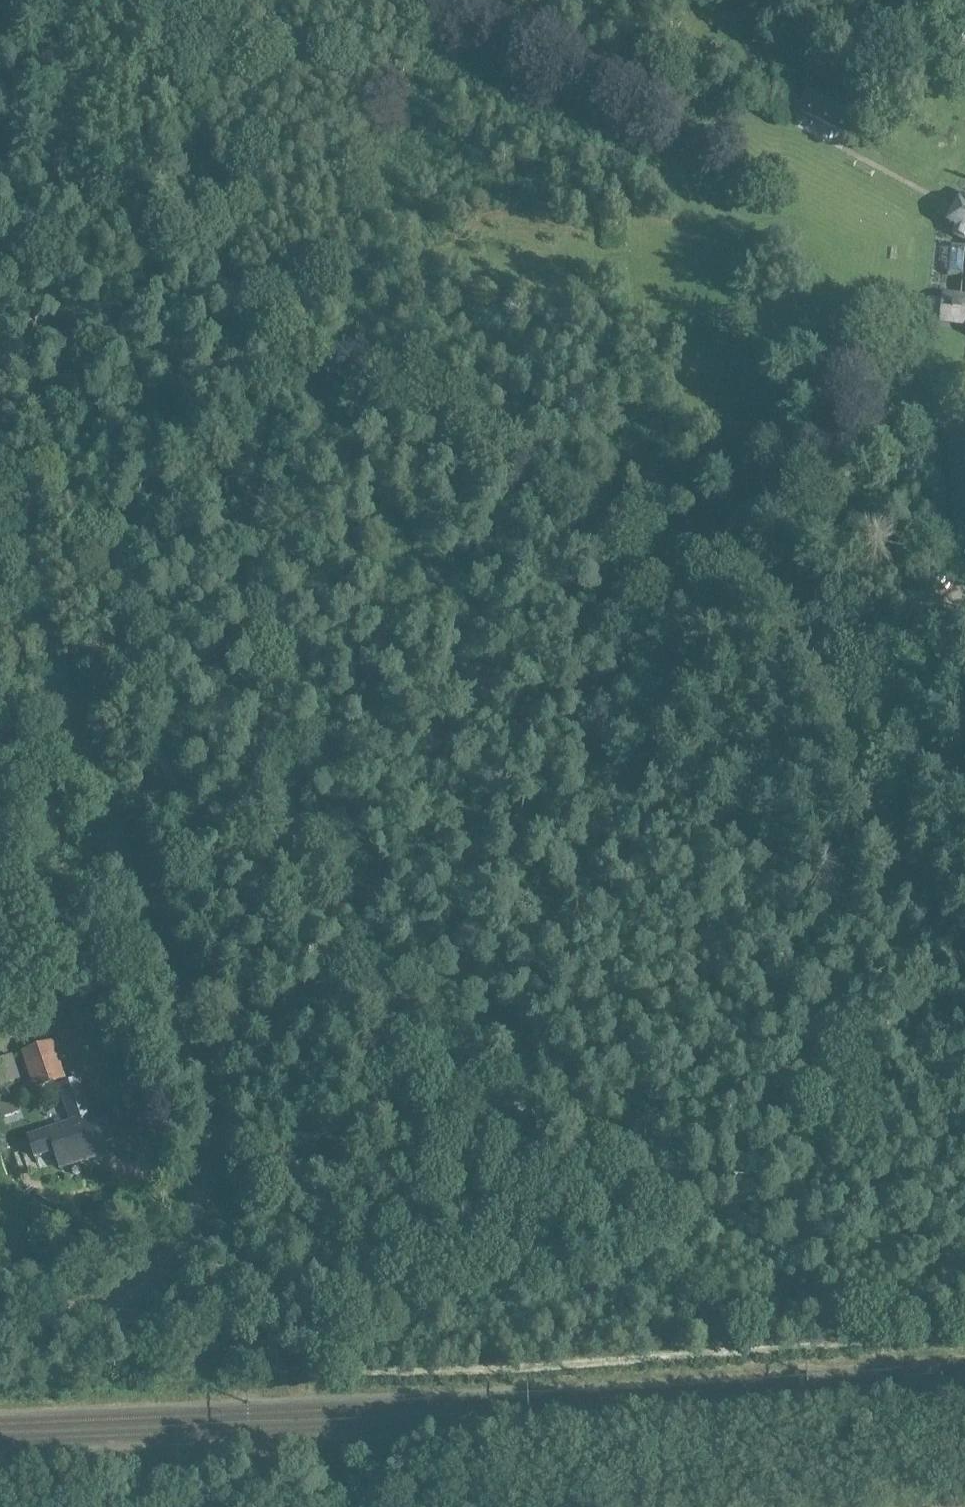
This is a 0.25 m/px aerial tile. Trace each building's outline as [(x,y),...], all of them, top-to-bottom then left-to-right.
[(958,27),(952,38),(959,47),(964,46),(964,26),(958,27)] [(798,110),(849,138),(867,105),(816,77),(798,110)] [(953,235),(964,241),(964,250),(960,299),(957,298),(954,325),(964,326),(964,203),(960,200),(955,208),(960,211),(954,224),(957,226),(953,235)] [(66,1080),(54,1042),(21,1053),(34,1092),(66,1080)] [(0,1060),(0,1085),(20,1078),(12,1056),(0,1060)] [(72,1123),(28,1138),(35,1158),(55,1151),(59,1164),(90,1153),(92,1158),(107,1153),(104,1144),(114,1141),(104,1112),(90,1117),(78,1081),(59,1087),(72,1123)]
